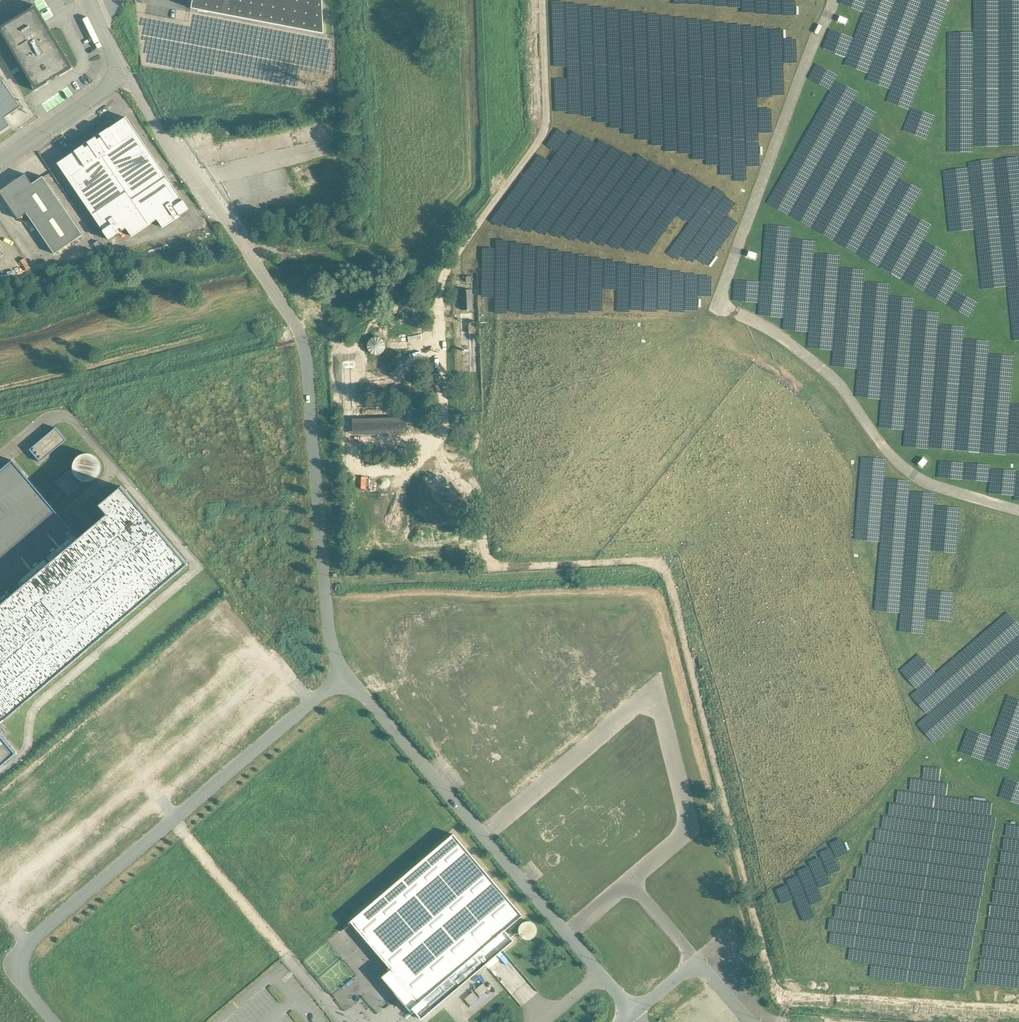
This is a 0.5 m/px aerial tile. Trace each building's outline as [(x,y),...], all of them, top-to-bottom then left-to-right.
[(191,8),(323,34),(322,0),(193,0),(191,8)] [(50,78),(51,79),(52,79),(52,80),(53,80),(54,79),(55,78),(55,77),(55,76),(58,74),(60,76),(73,68),(36,5),(18,15),(20,18),(16,20),(14,18),(0,26),(0,33),(35,91),(48,83),(47,81),(50,78)] [(10,126),(5,118),(21,107),(0,77),(0,133),(10,126)] [(75,152),(58,164),(103,230),(102,231),(108,240),(118,233),(117,231),(121,228),(122,230),(126,228),(132,236),(157,219),(163,228),(175,219),(174,216),(178,214),(180,216),(189,210),(183,200),(182,201),(126,117),(109,129),(108,128),(99,134),(101,137),(97,140),(95,137),(87,143),(89,145),(85,148),(83,145),(74,151),(75,152)] [(43,176),(32,184),(25,173),(24,174),(24,175),(0,191),(0,192),(18,218),(17,218),(18,219),(19,218),(23,223),(30,218),(55,254),(83,235),(43,176)] [(472,290),(462,290),(463,310),(473,310),(472,290)] [(378,337),(376,337),(374,337),(373,337),(371,338),(370,339),(369,340),(368,342),(367,343),(367,345),(367,347),(367,348),(368,350),(369,351),(370,353),(371,354),(372,355),(374,355),(376,355),(377,355),(379,355),(381,354),(382,353),(383,352),(384,350),(385,349),(385,347),(385,345),(385,344),(384,342),(383,341),(382,339),(381,338),(379,337),(378,337)] [(407,417),(371,418),(371,434),(407,433),(407,417)] [(66,440),(56,428),(29,450),(40,462),(66,440)] [(187,565),(121,487),(94,510),(102,519),(79,538),(13,460),(0,471),(0,724),(187,565)] [(56,482),(68,496),(79,486),(67,472),(56,482)] [(17,753),(0,733),(0,767),(17,753)] [(522,915),(453,834),(350,921),(393,972),(386,978),(421,1019),(513,941),(505,930),(522,915)] [(475,990),(480,996),(489,989),(483,983),(475,990)] [(478,998),(473,991),(465,998),(470,1005),(478,998)]
